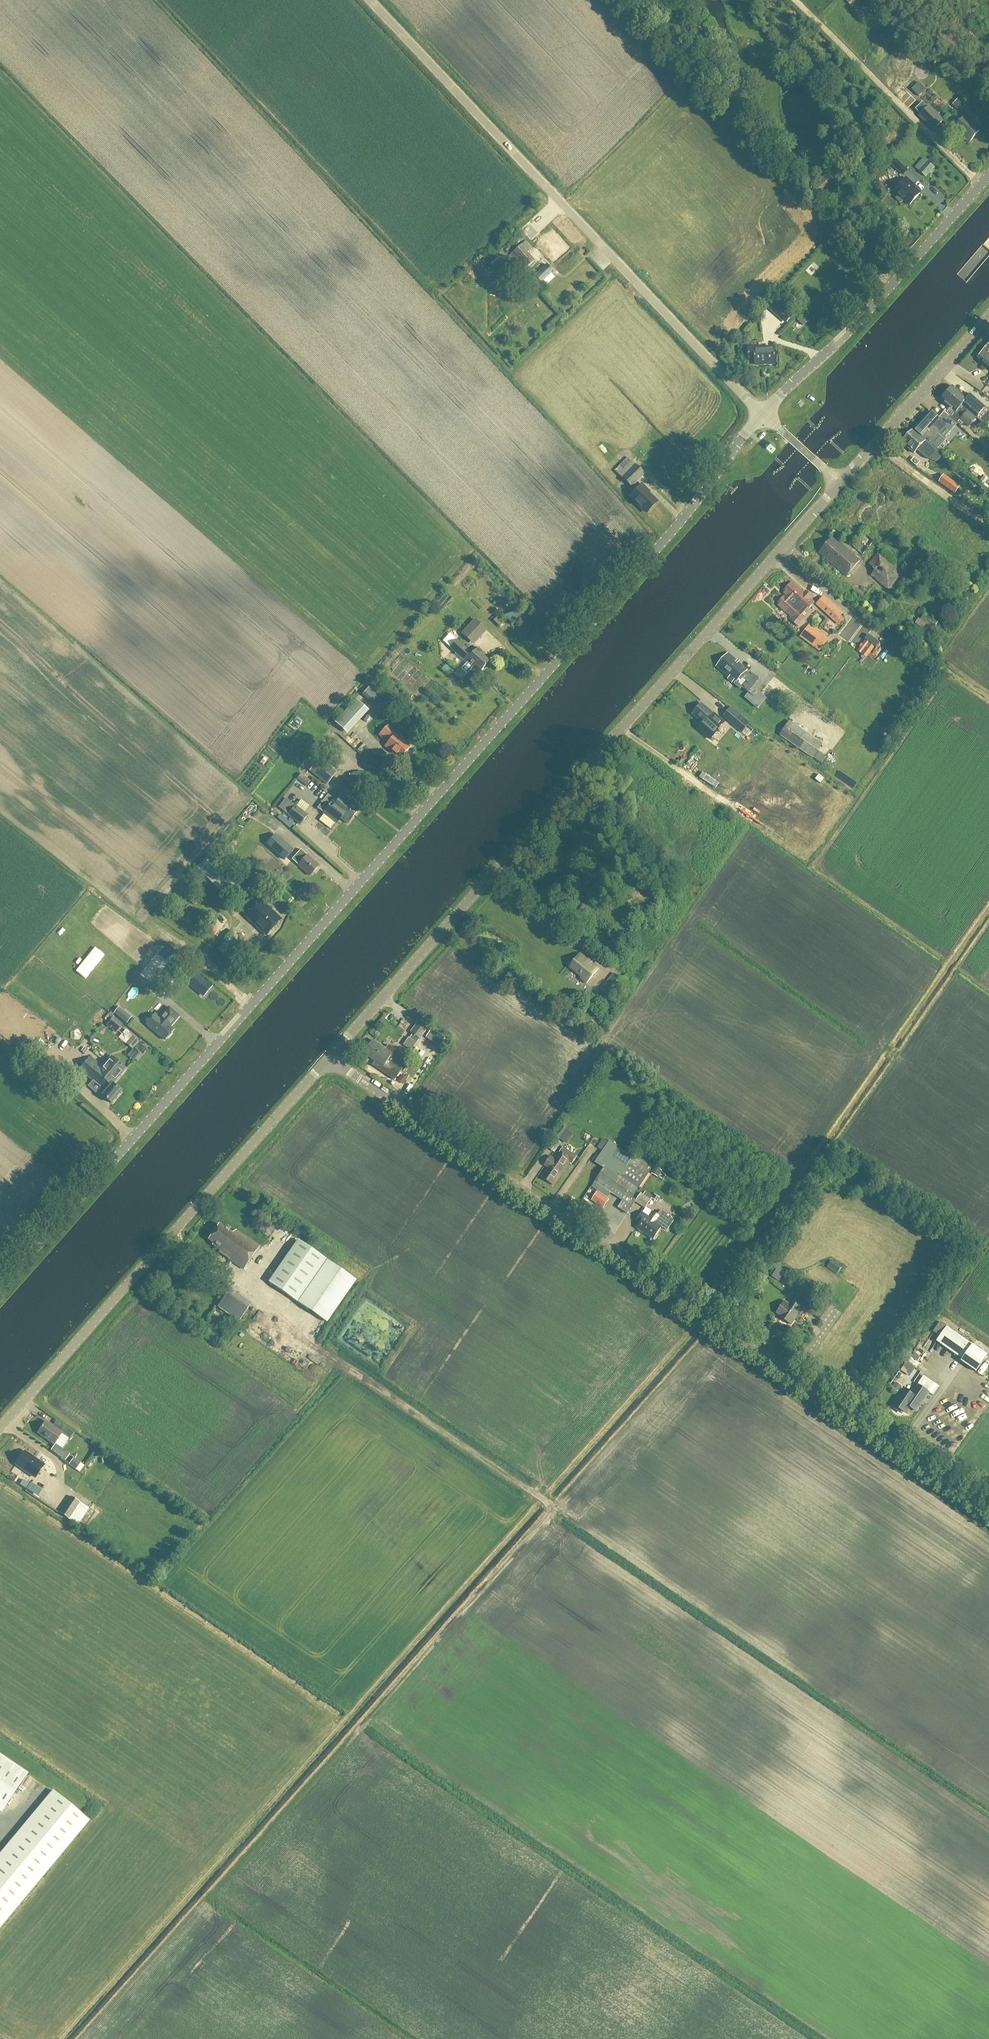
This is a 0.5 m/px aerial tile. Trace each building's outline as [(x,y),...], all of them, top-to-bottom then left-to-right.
[(918,82),(912,89),(918,96),(925,89),(918,82)] [(963,112),(969,106),(961,98),(955,104),(963,112)] [(919,116),(934,130),(944,120),(930,106),(919,116)] [(969,142),(981,129),(965,116),(954,129),(969,142)] [(926,177),(935,168),(924,158),(915,167),(926,177)] [(903,176),(909,170),(897,160),(892,166),(903,176)] [(902,203),(905,200),(910,205),(920,194),(912,186),(913,184),(906,178),(902,183),(898,180),(894,186),(897,189),(895,191),(899,195),(897,198),(897,200),(900,203),(902,203)] [(570,247),(553,230),(541,241),(542,242),(538,246),(552,260),(556,257),(558,259),(570,247)] [(526,242),(509,256),(522,271),(535,260),(529,252),(532,249),(526,242)] [(488,261),(493,268),(502,260),(497,253),(488,261)] [(553,271),(547,265),(535,276),(541,283),(553,271)] [(536,293),(543,286),(528,271),(521,278),(536,293)] [(780,317),(786,311),(779,303),(773,309),(780,317)] [(749,359),(755,358),(755,365),(776,364),(775,348),(748,349),(749,359)] [(988,367),(988,352),(986,349),(978,357),(988,367)] [(966,397),(953,386),(947,392),(976,418),(976,419),(985,409),(969,395),(966,397)] [(947,392),(941,399),(954,411),(953,412),(968,426),(976,418),(947,392)] [(935,403),(932,406),(940,412),(942,409),(935,403)] [(931,444),(932,443),(933,441),(932,440),(943,428),(949,433),(958,422),(945,411),(939,418),(931,410),(915,429),(920,434),(931,444)] [(936,447),(932,443),(931,444),(920,434),(919,435),(913,430),(907,437),(906,436),(902,439),(904,441),(902,442),(915,453),(917,449),(927,458),(936,447)] [(765,446),(770,451),(774,446),(769,441),(765,446)] [(632,488),(645,474),(629,457),(615,471),(632,488)] [(955,493),(960,487),(944,475),(939,482),(955,493)] [(647,513),(657,502),(648,493),(649,492),(642,485),(636,491),(641,495),(635,501),(647,513)] [(861,549),(871,539),(865,533),(855,544),(861,549)] [(847,576),(860,560),(833,536),(820,552),(847,576)] [(904,572),(879,551),(868,563),(875,569),(870,574),(872,576),(874,574),(877,578),(876,579),(877,580),(878,578),(882,582),(881,583),(888,590),(904,572)] [(806,611),(814,602),(792,582),(783,591),(788,595),(786,597),(784,595),(778,603),(792,616),(790,618),(799,627),(810,615),(806,611)] [(837,607),(822,595),(817,600),(832,612),(837,607)] [(933,629),(939,621),(925,612),(920,620),(933,629)] [(500,627),(504,622),(498,617),(493,621),(500,627)] [(479,640),(488,630),(479,622),(469,632),(479,640)] [(820,649),(823,645),(829,638),(819,631),(810,624),(802,635),(820,649)] [(481,670),(489,662),(481,655),(484,653),(478,648),(473,653),(457,639),(450,647),(473,669),(476,665),(481,670)] [(755,698),(766,685),(753,674),(751,676),(745,671),(747,670),(729,653),(717,666),(736,682),(737,680),(743,685),(742,687),(755,698)] [(506,665),(500,656),(492,661),(498,670),(506,665)] [(693,713),(705,724),(709,719),(716,725),(722,719),(714,712),(713,714),(702,703),(693,713)] [(724,716),(742,732),(749,724),(731,708),(724,716)] [(797,733),(806,715),(793,708),(780,733),(813,751),(817,744),(797,733)] [(350,725),(340,716),(335,722),(345,731),(350,725)] [(389,742),(385,746),(400,759),(412,746),(388,725),(385,728),(380,724),(371,734),(381,743),(385,738),(389,742)] [(364,745),(360,750),(369,756),(372,752),(364,745)] [(818,748),(814,754),(822,759),(826,753),(818,748)] [(320,759),(310,770),(327,785),(337,772),(320,759)] [(345,783),(350,786),(358,793),(364,786),(350,775),(345,783)] [(382,785),(385,790),(392,786),(389,781),(382,785)] [(344,786),(334,799),(355,815),(362,807),(353,800),(354,799),(350,796),(353,793),(344,786)] [(337,824),(342,818),(349,824),(355,815),(334,799),(330,795),(323,804),(328,808),(324,814),(337,824)] [(296,806),(289,815),(302,825),(309,815),(296,806)] [(293,850),(287,845),(276,834),(267,844),(279,855),(285,860),(293,850)] [(310,876),(319,866),(301,850),(292,859),(310,876)] [(243,906),(249,911),(246,916),(267,935),(282,919),(261,899),(260,900),(254,894),(243,906)] [(257,950),(252,945),(246,951),(244,949),(248,944),(233,930),(217,947),(239,968),(251,956),(252,957),(257,950)] [(587,983),(599,968),(581,954),(571,967),(583,976),(581,978),(587,983)] [(205,996),(213,986),(191,968),(183,978),(205,996)] [(627,993),(632,987),(615,973),(601,991),(613,1000),(622,989),(627,993)] [(180,1016),(169,1007),(160,1018),(155,1014),(146,1024),(165,1040),(167,1037),(169,1037),(172,1033),(172,1032),(174,1029),(171,1026),(180,1016)] [(118,1015),(126,1023),(130,1019),(121,1011),(118,1015)] [(122,1024),(113,1017),(108,1022),(118,1030),(122,1024)] [(420,1040),(429,1027),(419,1019),(410,1033),(420,1040)] [(368,1047),(402,1070),(409,1059),(389,1045),(386,1049),(373,1040),(368,1047)] [(395,1080),(402,1070),(368,1047),(364,1053),(375,1061),(373,1065),(395,1080)] [(55,1077),(62,1070),(46,1056),(40,1064),(55,1077)] [(122,1091),(113,1084),(113,1083),(111,1085),(102,1077),(106,1071),(103,1068),(103,1067),(91,1056),(80,1069),(102,1088),(104,1086),(108,1089),(103,1095),(112,1103),(122,1091)] [(111,1085),(113,1083),(113,1084),(126,1069),(112,1057),(103,1067),(103,1068),(106,1071),(102,1077),(111,1085)] [(633,1205),(629,1202),(651,1169),(609,1141),(595,1164),(603,1169),(595,1181),(623,1200),(618,1207),(628,1213),(633,1205)] [(549,1167),(543,1177),(554,1184),(570,1162),(572,1163),(577,1156),(564,1147),(559,1154),(560,1155),(556,1160),(551,1157),(545,1165),(549,1167)] [(609,1201),(597,1193),(592,1200),(604,1208),(609,1201)] [(651,1200),(641,1193),(636,1201),(646,1208),(651,1200)] [(674,1221),(660,1211),(658,1215),(653,1212),(649,1217),(642,1212),(636,1220),(641,1223),(637,1227),(654,1239),(662,1227),(667,1230),(674,1221)] [(610,1228),(616,1234),(624,1226),(617,1220),(610,1228)] [(244,1269),(260,1246),(237,1230),(233,1233),(220,1224),(209,1239),(214,1243),(213,1245),(221,1250),(220,1252),(244,1269)] [(299,1240),(269,1282),(326,1321),(355,1279),(299,1240)] [(842,1266),(832,1259),(827,1268),(837,1275),(842,1266)] [(779,1280),(786,1271),(779,1266),(771,1275),(779,1280)] [(239,1321),(252,1303),(231,1288),(218,1307),(239,1321)] [(792,1325),(803,1308),(797,1304),(803,1296),(796,1291),(789,1302),(786,1300),(777,1313),(783,1316),(782,1318),(792,1325)] [(973,1345),(941,1322),(934,1331),(940,1336),(937,1341),(963,1359),(962,1361),(977,1371),(988,1355),(973,1345)] [(919,1383),(936,1392),(940,1384),(923,1374),(919,1383)] [(929,1392),(918,1384),(912,1394),(904,1388),(894,1404),(898,1407),(897,1408),(897,1410),(901,1412),(903,1412),(903,1411),(906,1413),(910,1407),(916,1411),(929,1392)] [(55,1444),(56,1443),(63,1448),(69,1438),(63,1433),(63,1432),(47,1421),(39,1433),(55,1444)] [(16,1464),(35,1478),(44,1465),(25,1451),(16,1464)] [(75,1456),(70,1463),(77,1468),(82,1461),(75,1456)] [(32,1480),(27,1486),(35,1492),(40,1486),(32,1480)] [(84,1528),(95,1511),(71,1495),(60,1512),(84,1528)] [(0,1754),(0,1811),(2,1812),(28,1773),(0,1754)] [(54,1790),(0,1855),(0,1927),(89,1820),(54,1790)]
